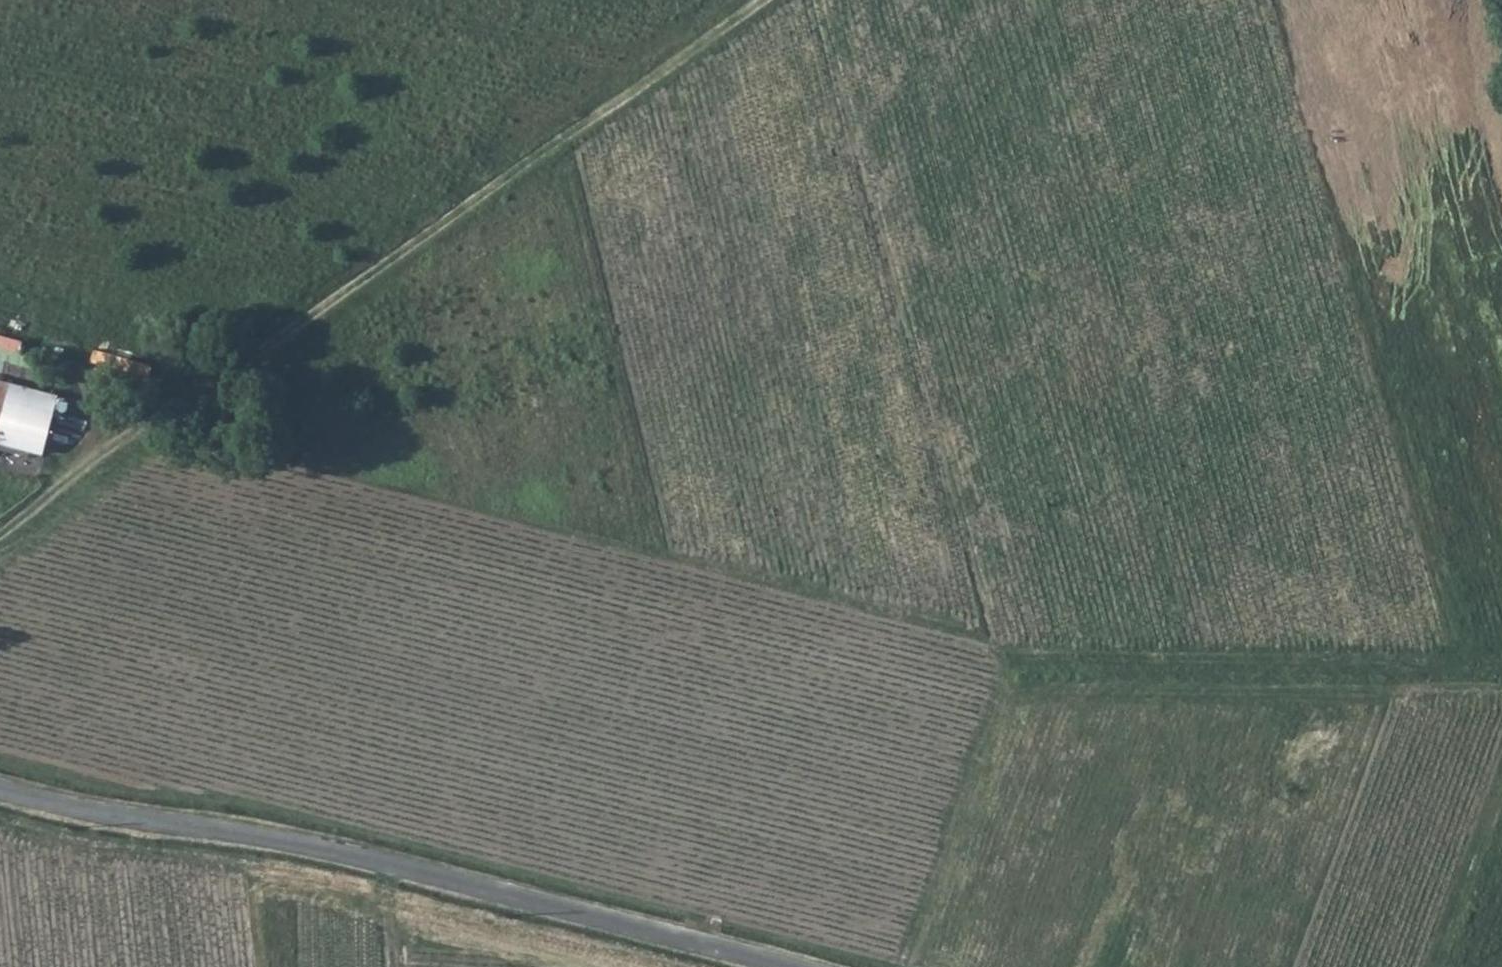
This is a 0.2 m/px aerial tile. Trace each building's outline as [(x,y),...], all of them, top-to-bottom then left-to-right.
[(42,456),(58,400),(0,383),(0,444),(42,456)]
